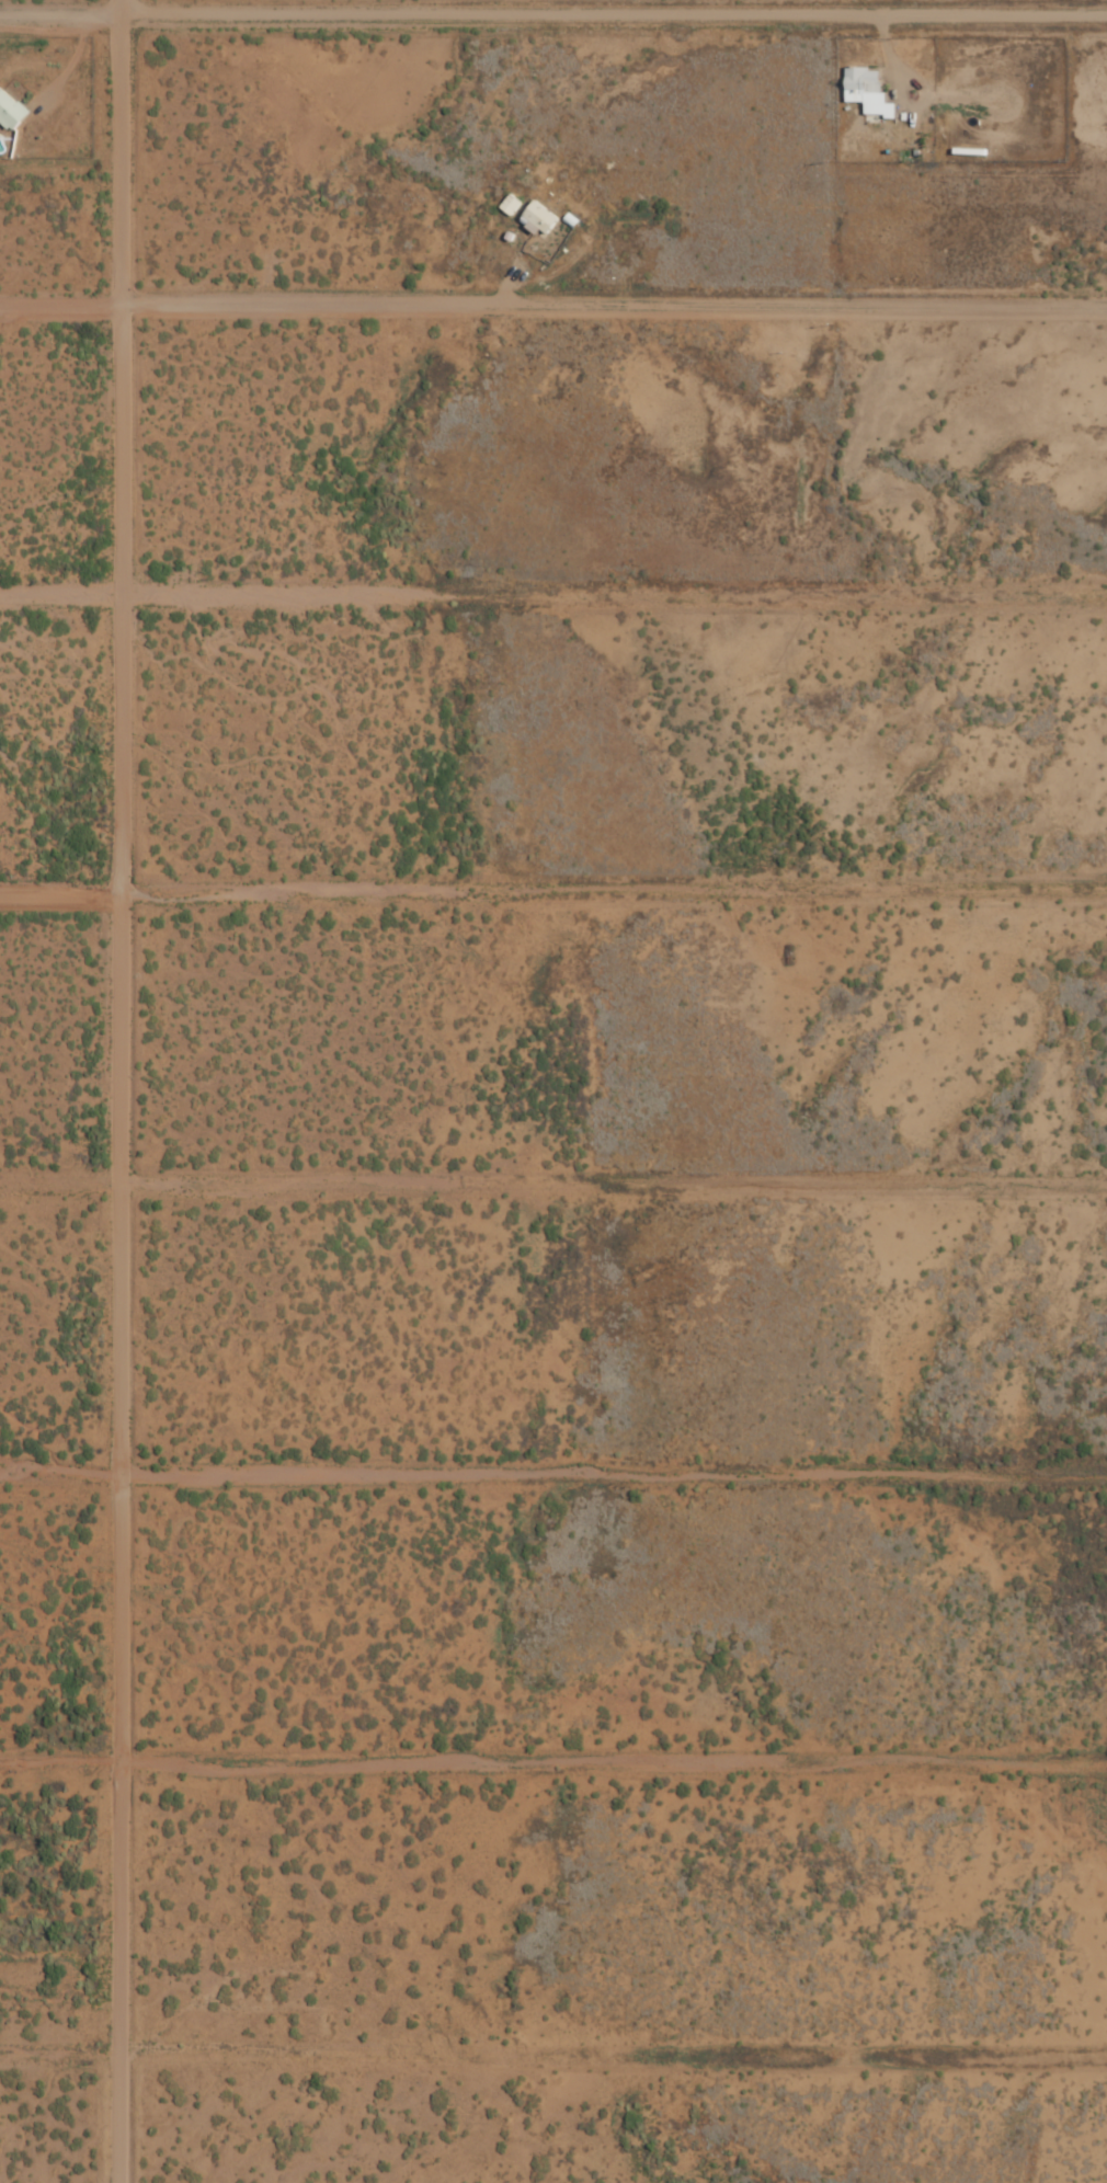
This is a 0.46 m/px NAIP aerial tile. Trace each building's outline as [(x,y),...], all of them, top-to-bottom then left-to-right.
[(842,102),(861,102),(861,116),(893,116),(893,103),(883,103),(883,92),(877,92),(878,68),(842,68),(842,102)]
